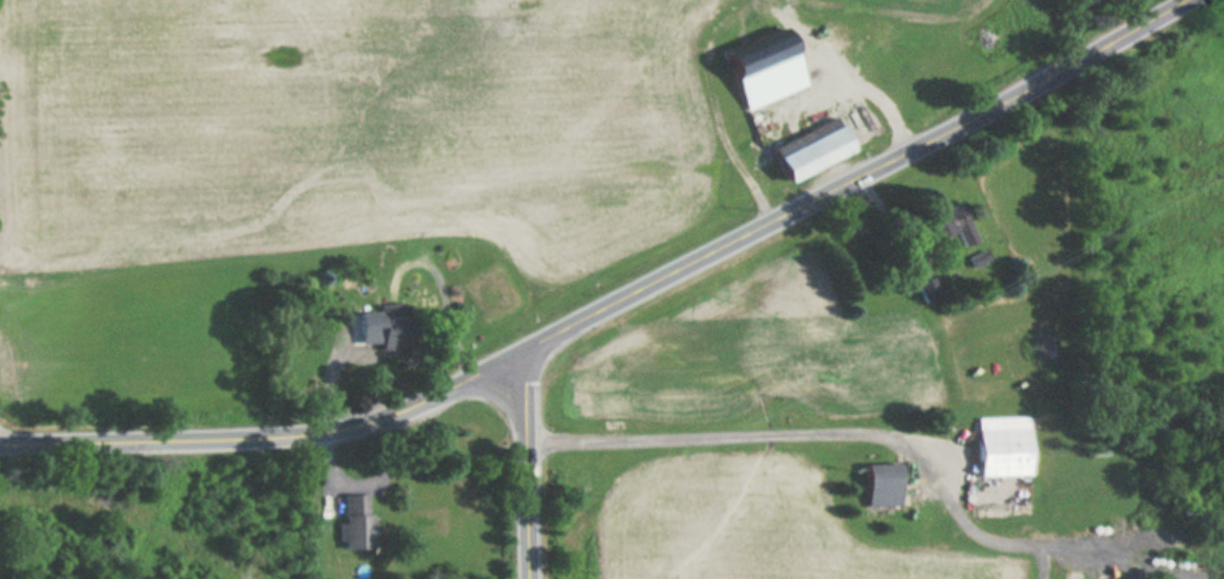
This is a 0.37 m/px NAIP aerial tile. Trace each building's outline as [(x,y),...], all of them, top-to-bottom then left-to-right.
[(724,48),(745,109),(807,87),(786,27),(724,48)] [(954,246),(962,236),(952,229),(945,238),(954,246)] [(921,285),(927,302),(933,300),(927,283),(921,285)] [(380,316),(380,349),(408,349),(408,316),(380,316)] [(980,474),(1029,474),(1029,416),(980,416),(980,474)] [(868,506),(902,506),(902,462),(868,462),(868,506)] [(372,548),(371,494),(341,494),(342,549),(372,548)]
